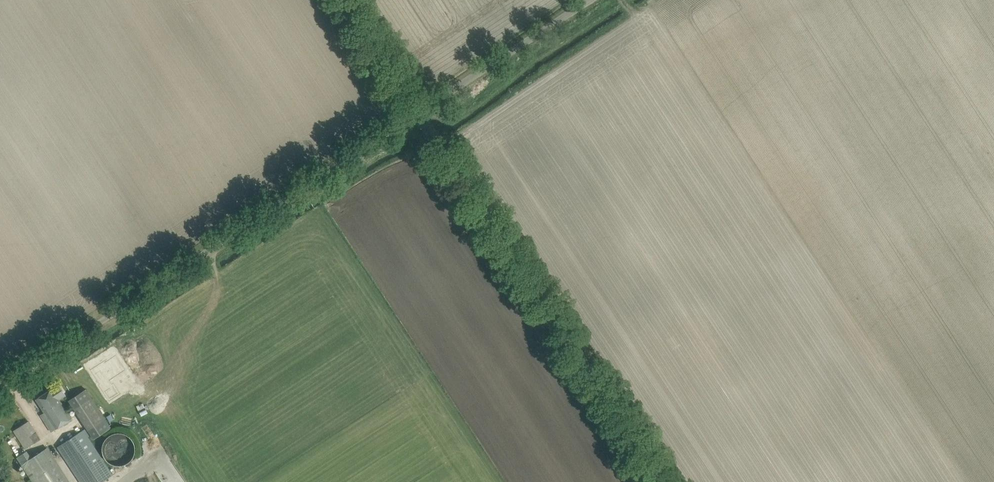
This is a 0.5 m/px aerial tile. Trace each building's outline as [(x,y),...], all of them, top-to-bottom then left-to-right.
[(126,361),(117,348),(109,353),(108,352),(93,362),(102,376),(101,377),(111,392),(121,385),(115,376),(113,377),(110,372),(126,361)] [(36,399),(45,412),(41,415),(52,432),(72,418),(59,399),(66,395),(59,384),(36,399)] [(86,389),(70,400),(75,408),(92,398),(86,389)] [(105,419),(89,430),(95,439),(111,428),(105,419)] [(41,439),(29,421),(14,431),(25,449),(41,439)] [(80,481),(100,481),(115,472),(110,465),(108,467),(88,435),(90,434),(86,429),(57,448),(80,481)] [(134,443),(133,440),(131,438),(129,436),(126,434),(123,433),(120,433),(117,433),(114,433),(111,434),(109,436),(106,438),(105,441),(103,443),(102,446),(102,449),(103,452),(103,455),(105,458),(107,461),(109,463),(112,464),(115,465),(118,465),(122,465),(125,464),(128,463),(130,461),(132,459),(134,456),(135,453),(135,450),(135,446),(134,443)] [(17,457),(22,464),(33,481),(70,481),(47,447),(31,458),(26,451),(17,457)]
